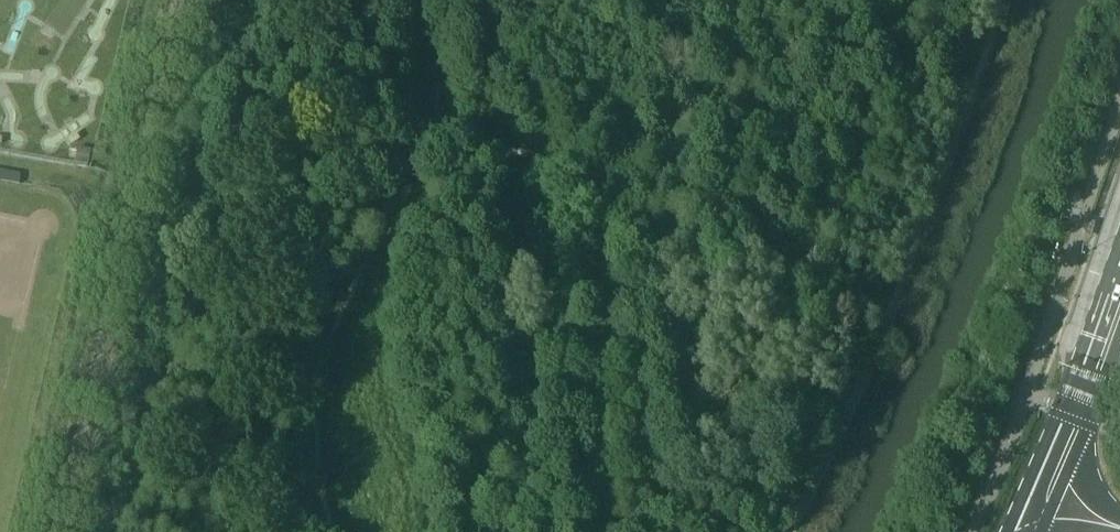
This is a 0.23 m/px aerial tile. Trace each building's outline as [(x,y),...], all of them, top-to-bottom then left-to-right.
[(79,148),(76,163),(87,166),(90,150),(79,148)]
